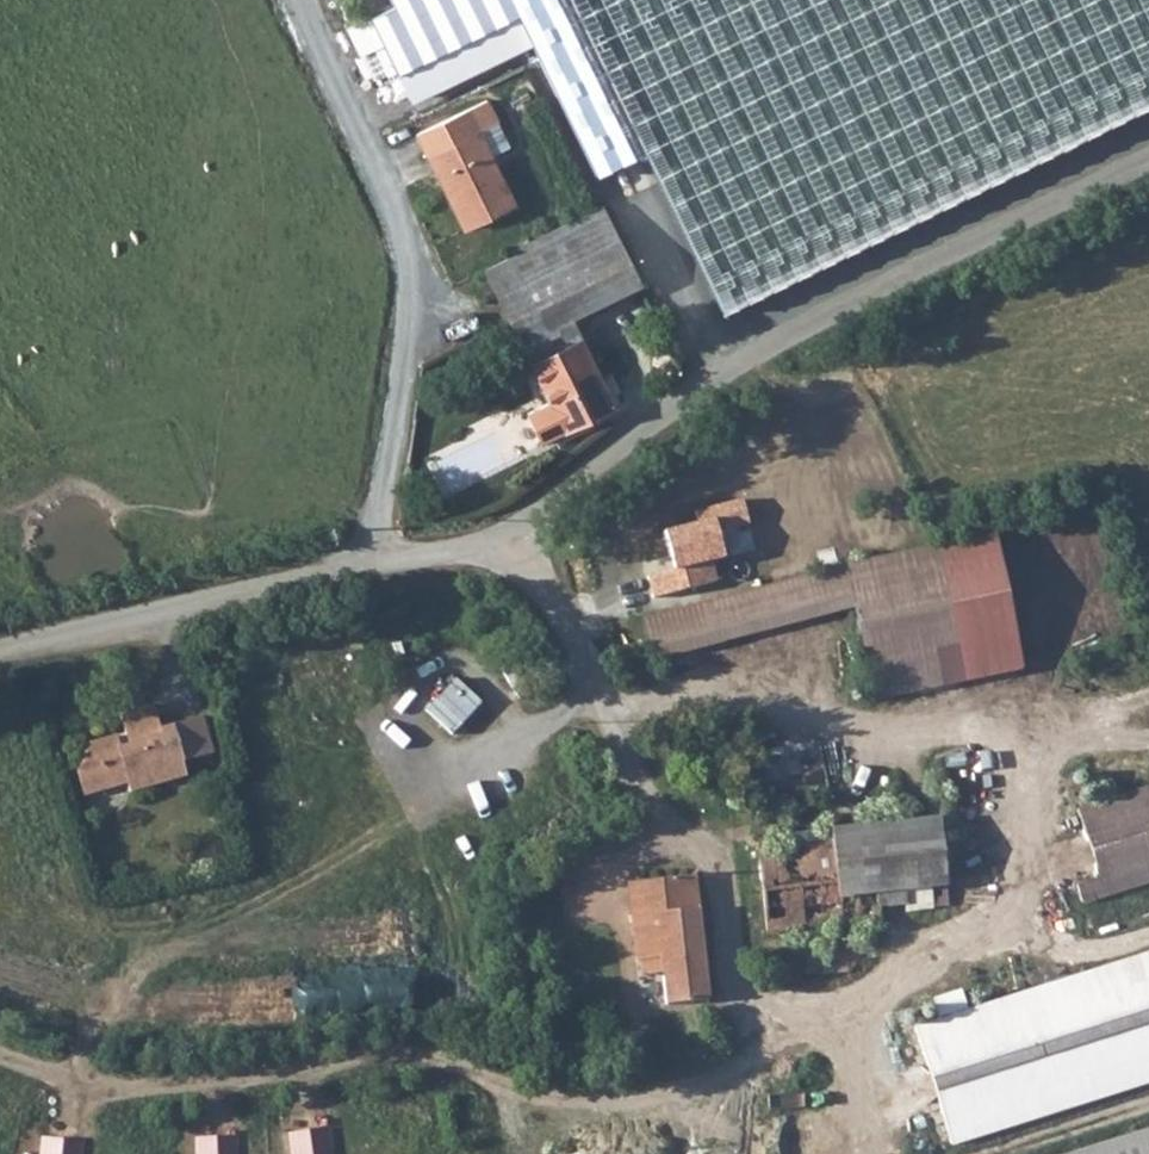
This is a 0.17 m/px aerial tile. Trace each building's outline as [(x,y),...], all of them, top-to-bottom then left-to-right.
[(397,127),(513,71),(524,66),(540,99),(558,91),(575,126),(588,121),(592,131),(630,112),(727,310),(1092,131),(1028,0),(336,0),(397,127)] [(1105,124),(1148,103),(1148,0),(1044,0),(1105,124)] [(524,66),(513,71),(528,105),(540,99),(524,66)] [(498,122),(486,99),(416,133),(463,229),(514,204),(490,155),(479,131),(498,122)] [(479,131),(490,155),(509,146),(498,122),(479,131)] [(623,125),(616,124),(610,125),(607,127),(604,130),(603,134),(603,142),(605,145),(608,149),(612,151),(619,151),(624,149),(628,144),(630,140),(629,133),(626,128),(623,125)] [(570,317),(641,284),(602,207),(591,212),(506,253),(508,258),(484,270),(509,321),(520,342),(570,317)] [(570,317),(520,342),(530,364),(581,339),(570,317)] [(615,408),(581,339),(530,364),(547,398),(518,413),(536,445),(615,408)] [(844,565),(853,607),(874,698),(1020,668),(993,535),(844,565)] [(656,659),(853,607),(844,565),(645,618),(656,659)] [(455,678),(427,710),(454,734),(482,702),(455,678)] [(174,730),(162,734),(153,705),(120,714),(129,744),(120,746),(116,735),(80,745),(83,757),(77,771),(84,796),(128,784),(130,791),(187,775),(183,760),(214,751),(206,714),(172,724),(174,730)] [(943,780),(902,784),(906,821),(940,818),(947,817),(943,780)] [(1078,811),(1099,878),(1076,885),(1082,902),(1148,881),(1148,788),(1078,811)] [(930,887),(947,885),(940,818),(906,821),(814,831),(815,843),(758,849),(767,933),(802,929),(856,923),(878,920),(880,917),(879,907),(906,904),(906,911),(932,908),(930,887)] [(666,1005),(708,1000),(695,875),(628,883),(636,961),(646,960),(648,975),(663,973),(666,1005)] [(951,1142),(1148,1080),(1148,955),(969,1012),(962,989),(933,998),(941,1021),(915,1029),(951,1142)] [(166,1026),(413,1007),(411,981),(338,986),(337,981),(164,995),(166,1026)] [(285,1133),(286,1153),(331,1153),(330,1130),(285,1133)] [(1077,1153),(1148,1153),(1148,1131),(1077,1153)] [(191,1139),(192,1153),(236,1153),(235,1136),(191,1139)]
